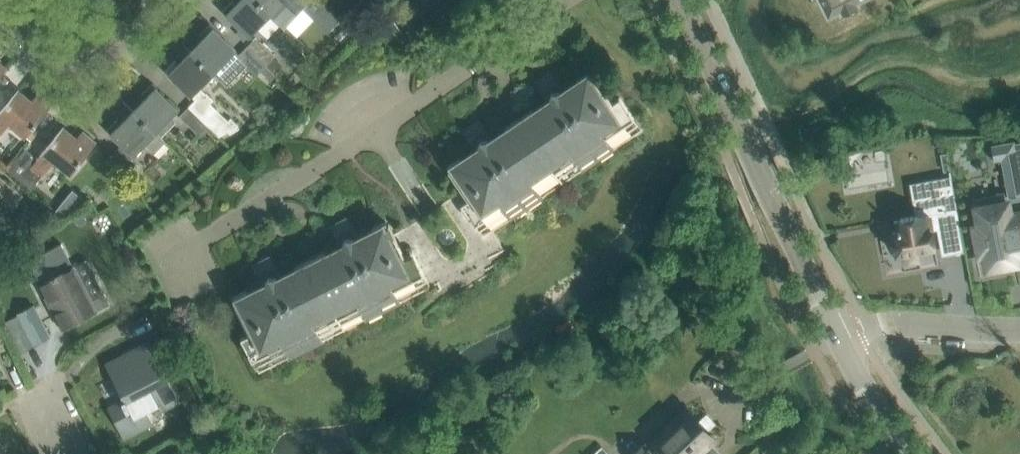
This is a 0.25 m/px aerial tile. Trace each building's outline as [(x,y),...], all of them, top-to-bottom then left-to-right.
[(237,25),(240,28),(249,36),(271,13),(258,0),(240,0),(234,6),(231,2),(222,11),(237,25)] [(271,13),(279,21),(284,25),(302,7),(314,19),(329,33),(340,21),(318,0),(258,0),(271,13)] [(829,13),(854,0),(822,0),(829,13)] [(205,36),(191,51),(213,73),(214,73),(227,85),(246,65),(256,74),(261,69),(271,80),(276,75),(265,65),(246,46),(240,53),(210,24),(201,33),(205,36)] [(240,28),(235,33),(244,41),(249,36),(240,28)] [(256,37),(247,46),(265,65),(274,74),(275,73),(282,65),(274,57),(273,57),(274,56),(256,37)] [(165,70),(179,84),(195,100),(188,107),(207,125),(219,136),(238,124),(230,117),(228,119),(210,102),(213,99),(200,87),(213,73),(191,51),(177,65),(173,61),(165,70)] [(635,135),(593,72),(563,92),(552,74),(537,84),(549,102),(492,140),(480,123),(465,133),(477,150),(448,170),(462,190),(407,227),(394,234),(389,224),(357,239),(348,220),(332,228),(341,247),(280,278),(271,259),(255,267),(264,286),(233,301),(267,369),(501,252),(491,232),(494,230),(635,135)] [(147,96),(133,110),(165,141),(160,135),(175,120),(171,117),(179,109),(152,83),(143,92),(147,96)] [(6,104),(0,112),(0,135),(9,123),(26,137),(52,105),(38,93),(32,100),(19,89),(6,104)] [(207,125),(188,107),(179,116),(198,135),(207,125)] [(110,157),(125,170),(126,172),(139,166),(131,158),(134,156),(142,147),(153,153),(165,141),(133,110),(119,125),(115,121),(107,130),(125,147),(122,150),(119,147),(110,157)] [(25,148),(12,164),(7,170),(31,190),(55,161),(71,174),(97,142),(83,130),(77,137),(64,126),(37,159),(25,148)] [(974,228),(979,252),(984,251),(985,254),(985,257),(987,257),(989,264),(999,262),(1000,262),(1009,261),(1008,256),(1016,255),(1013,237),(1019,236),(1019,142),(1015,143),(1014,141),(991,145),(994,161),(1001,160),(1008,194),(1005,195),(1005,192),(996,194),(997,196),(975,200),(976,208),(980,227),(974,228)] [(14,205),(22,195),(0,176),(0,194),(14,205)] [(955,197),(947,199),(946,193),(913,198),(916,213),(901,215),(901,217),(894,218),(895,222),(896,229),(892,230),(894,239),(892,242),(893,249),(896,252),(896,253),(901,252),(902,262),(919,259),(918,249),(935,246),(932,227),(960,222),(955,197)] [(64,201),(56,210),(63,216),(74,209),(64,201)] [(50,206),(43,214),(50,220),(56,213),(50,206)] [(0,248),(9,242),(0,235),(0,248)] [(41,254),(19,266),(31,289),(39,284),(53,310),(63,328),(106,305),(100,294),(90,299),(73,266),(60,243),(41,254)] [(153,290),(146,293),(151,304),(158,300),(153,290)] [(19,313),(25,325),(35,343),(49,335),(34,306),(19,313)] [(126,355),(108,364),(115,378),(119,376),(129,396),(125,398),(124,396),(120,397),(122,402),(110,408),(125,437),(143,427),(154,422),(150,414),(179,400),(168,379),(159,361),(150,342),(126,355)] [(634,453),(713,453),(717,451),(710,443),(712,441),(713,442),(715,439),(706,431),(707,429),(700,422),(699,423),(688,410),(682,416),(679,413),(671,421),(673,424),(669,429),(666,426),(657,434),(660,437),(656,440),(655,439),(653,442),(654,443),(649,447),(645,443),(634,453)] [(204,441),(211,453),(215,453),(224,449),(216,434),(204,441)]
